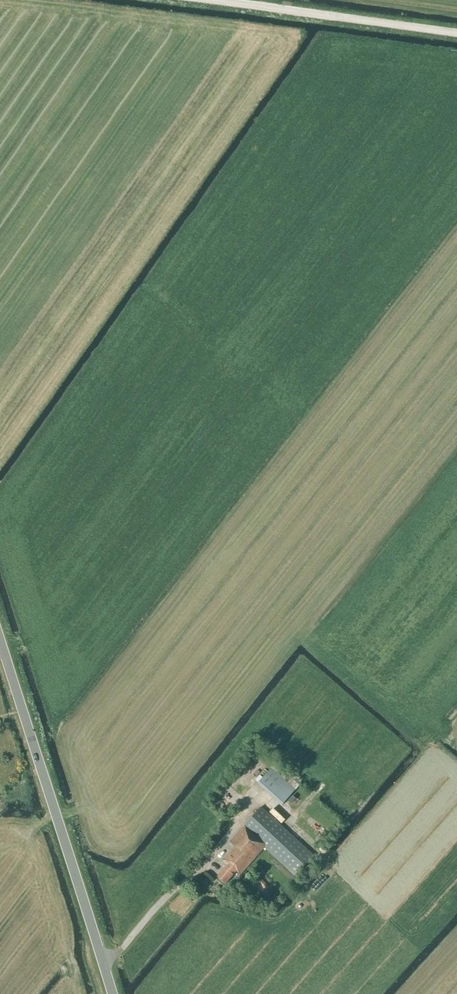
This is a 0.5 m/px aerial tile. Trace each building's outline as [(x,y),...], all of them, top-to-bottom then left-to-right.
[(283,804),(293,793),(296,790),(271,768),(259,783),(283,804)] [(314,856),(261,807),(230,842),(235,847),(224,860),(229,864),(218,877),(225,884),(237,871),(241,875),(265,847),(296,876),(314,856)] [(269,886),(261,878),(257,882),(265,890),(269,886)]
